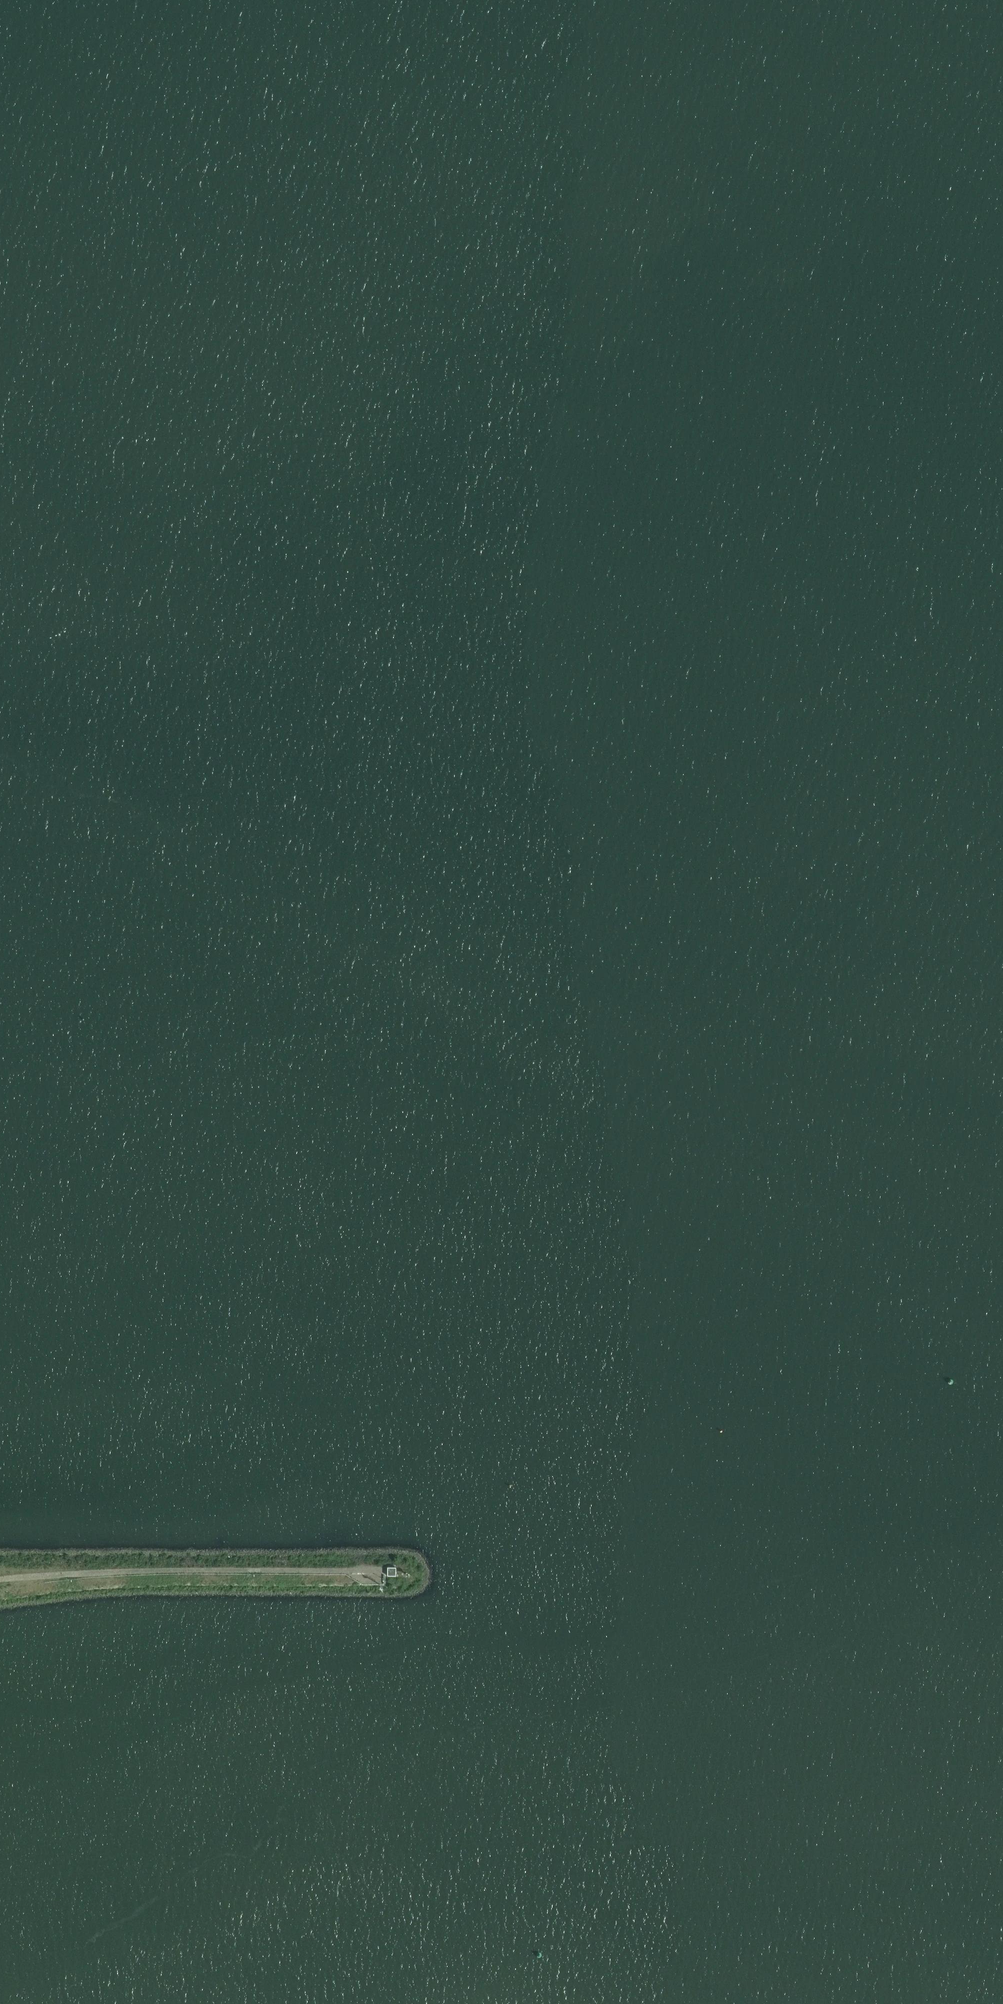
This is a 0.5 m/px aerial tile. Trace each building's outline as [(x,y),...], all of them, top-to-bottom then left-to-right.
[(386,1574),(395,1574),(395,1566),(385,1566),(386,1574)]
